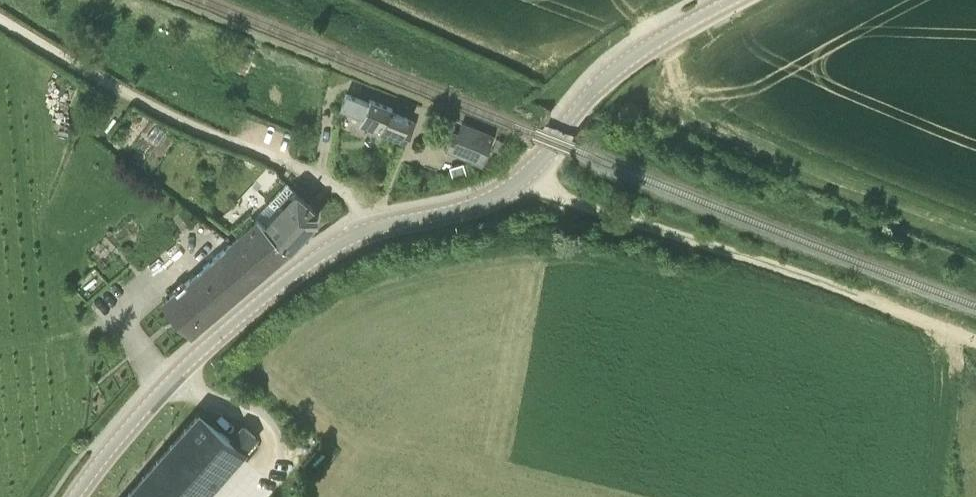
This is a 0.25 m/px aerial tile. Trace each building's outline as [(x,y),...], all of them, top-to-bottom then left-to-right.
[(88,22),(84,30),(98,36),(101,29),(88,22)] [(241,57),(236,68),(245,72),(254,51),(255,49),(246,45),(245,47),(244,48),(241,57)] [(347,92),(340,108),(363,117),(360,123),(387,134),(389,128),(409,135),(415,121),(408,118),(408,117),(391,111),(392,107),(370,98),(368,101),(347,92)] [(98,134),(111,117),(98,109),(86,125),(98,134)] [(482,161),(492,135),(461,122),(456,135),(451,133),(445,146),(482,161)] [(316,211),(316,210),(286,182),(273,197),(269,201),(277,208),(262,224),(254,217),(243,227),(273,263),(289,248),(291,247),(290,247),(301,235),(302,235),(303,234),(302,233),(306,230),(307,229),(307,228),(314,220),(315,220),(316,219),(316,218),(316,217),(316,211)] [(193,332),(273,263),(243,227),(164,299),(181,318),(193,332)] [(243,450),(231,440),(200,413),(199,414),(126,496),(206,496),(245,452),(243,450)]
